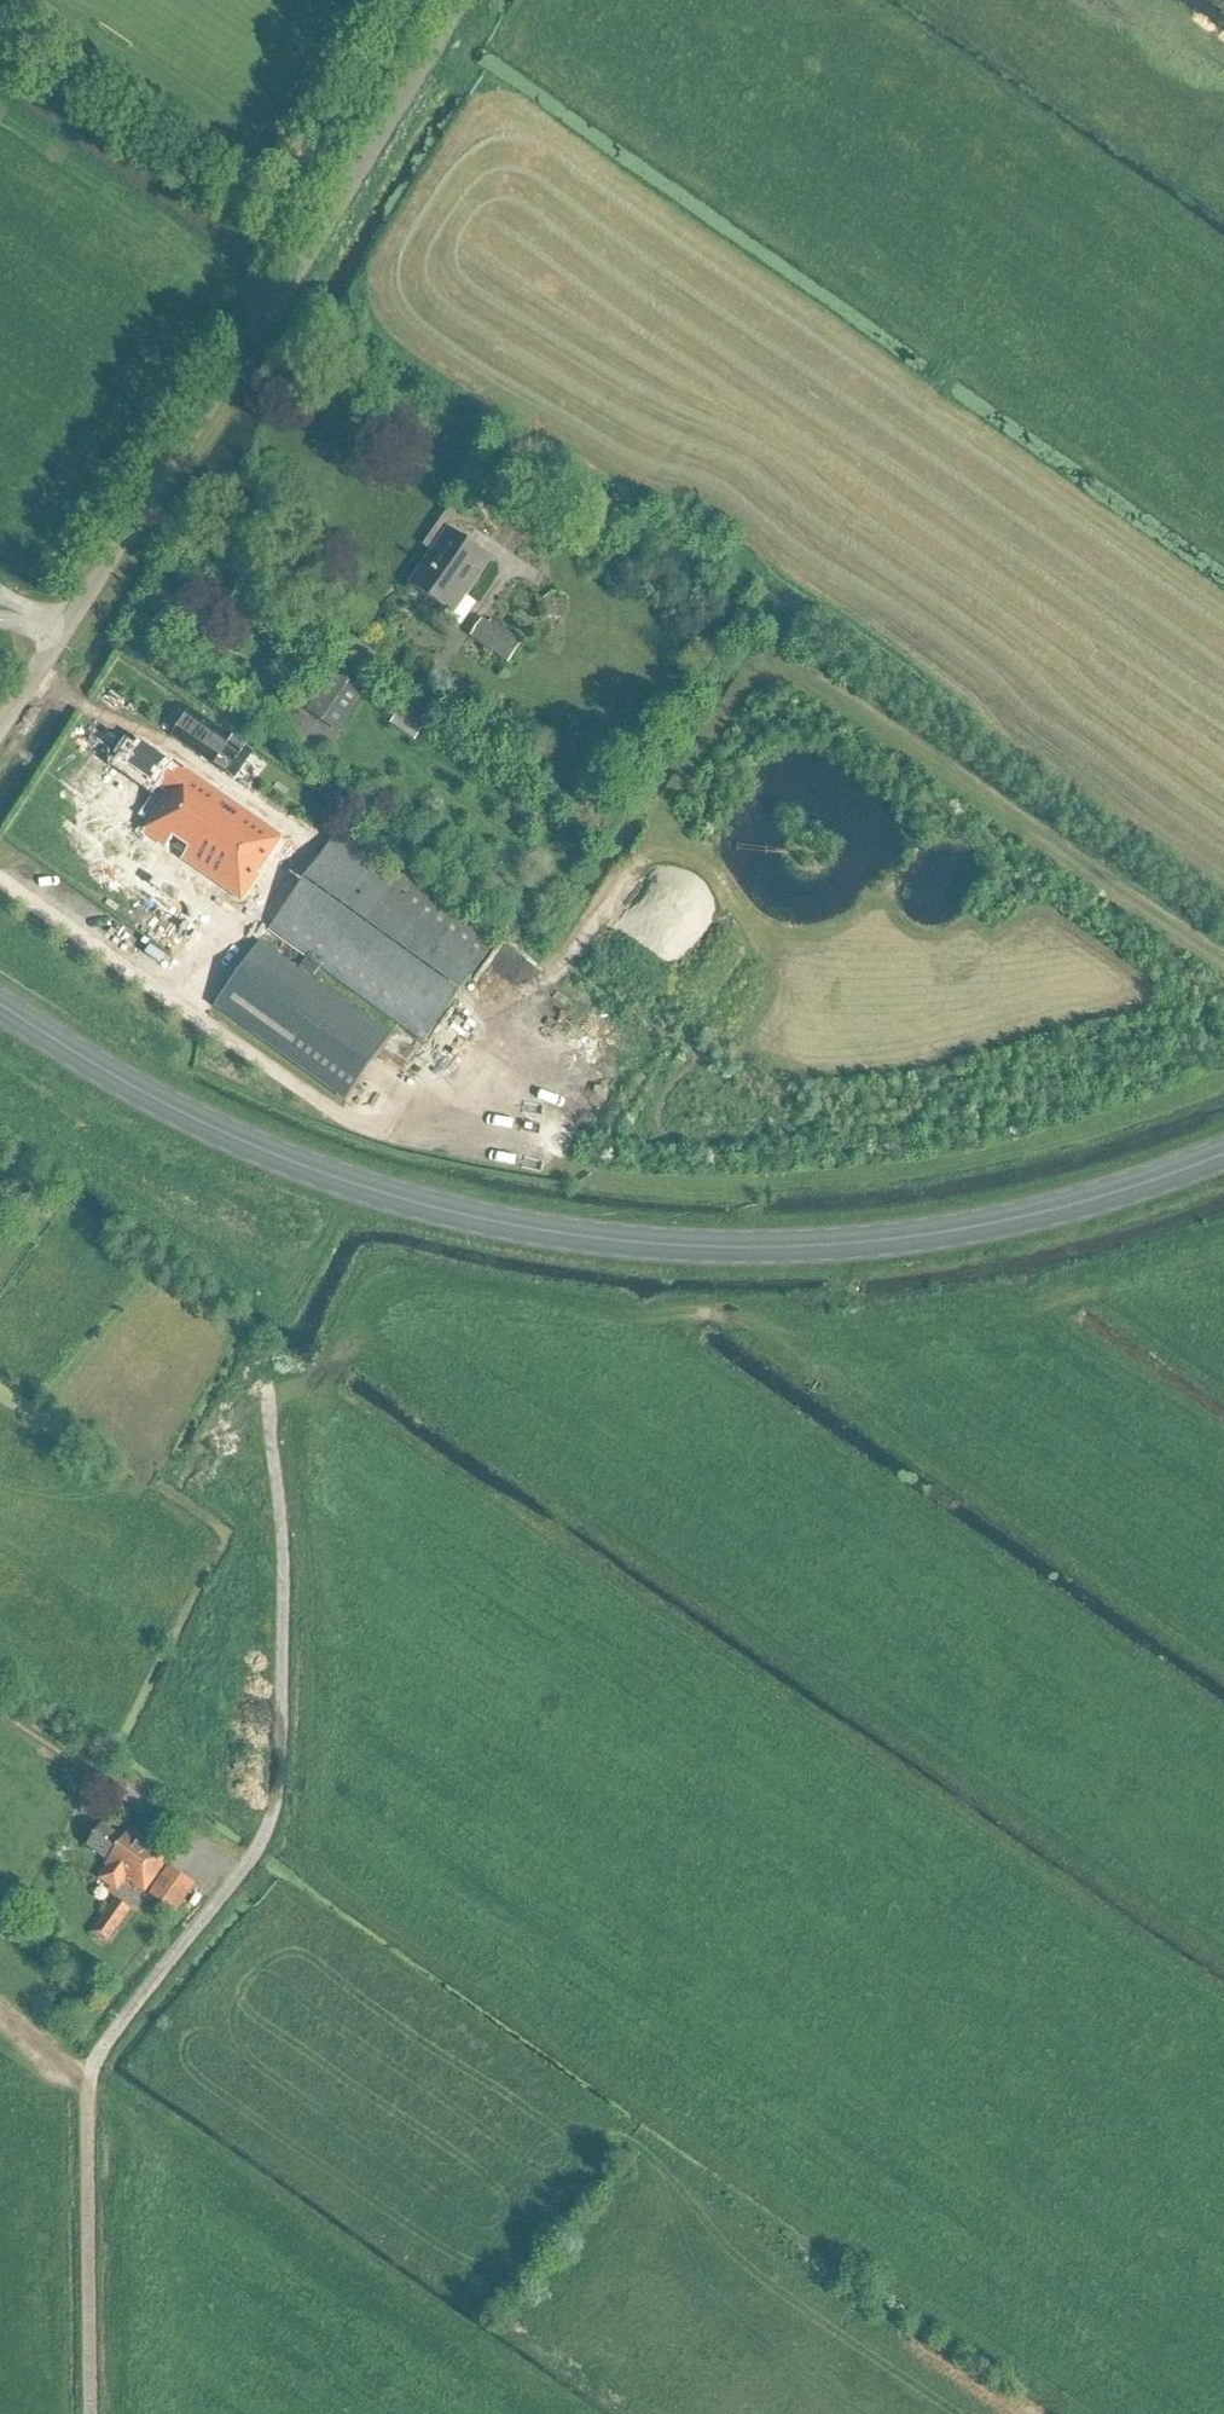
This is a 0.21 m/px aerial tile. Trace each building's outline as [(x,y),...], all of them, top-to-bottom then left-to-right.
[(462,627),(476,605),(464,597),(488,561),(465,545),(476,529),(450,512),(432,538),(441,545),(412,587),(448,612),(445,616),(462,627)] [(508,663),(520,646),(524,640),(481,613),(469,636),(508,663)] [(339,732),(365,692),(333,671),(306,710),(339,732)] [(415,741),(431,717),(407,700),(391,723),(415,741)] [(238,780),(255,756),(192,711),(175,735),(238,780)] [(436,737),(441,729),(431,723),(426,732),(436,737)] [(141,743),(126,765),(169,795),(151,821),(153,823),(145,834),(167,849),(175,838),(191,849),(183,861),(242,902),(260,876),(258,874),(283,839),(186,771),(185,774),(141,743)] [(425,1042),(496,946),(339,835),(268,931),(308,960),(300,970),(312,979),(320,968),(425,1042)] [(259,944),(212,1008),(344,1101),(392,1037),(311,980),(299,972),(259,944)] [(466,1033),(444,1076),(477,1093),(499,1051),(466,1033)] [(103,1823),(88,1844),(109,1860),(106,1864),(109,1866),(101,1878),(119,1891),(128,1879),(146,1892),(171,1856),(132,1828),(125,1838),(103,1823)] [(177,1914),(197,1885),(170,1866),(150,1895),(177,1914)] [(108,1943),(132,1908),(116,1897),(92,1931),(108,1943)]
